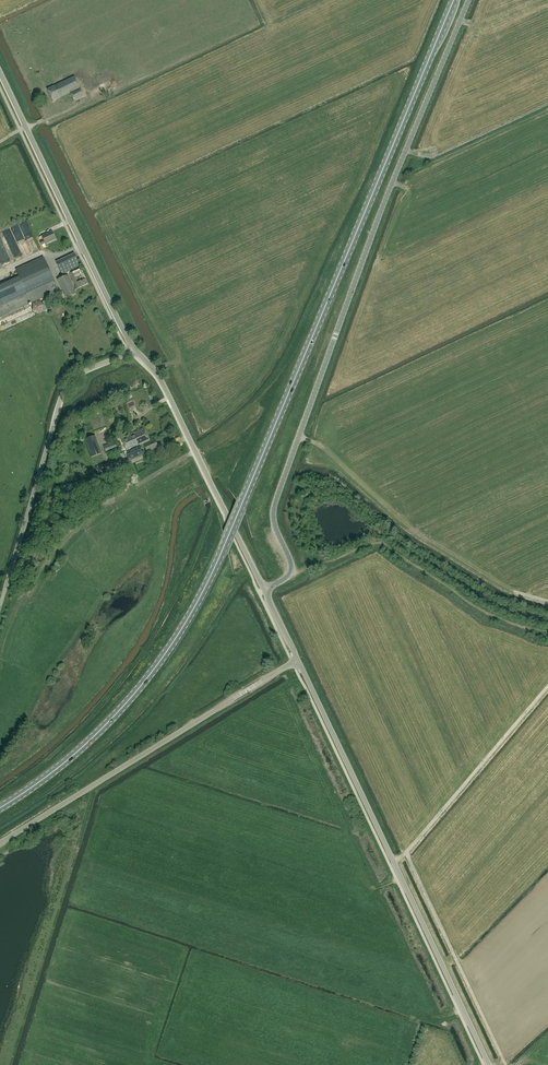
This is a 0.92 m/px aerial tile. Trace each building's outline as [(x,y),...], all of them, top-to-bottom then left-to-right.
[(74,102),(84,97),(74,76),(54,86),(47,89),(52,101),(59,98),(70,93),(74,102)] [(55,239),(52,231),(41,236),(43,240),(40,242),(41,245),(45,244),(55,239)] [(79,266),(74,254),(56,263),(62,274),(72,269),(73,271),(77,270),(76,268),(79,266)] [(54,281),(43,257),(15,270),(26,294),(0,307),(0,318),(30,304),(59,291),(54,281)] [(88,284),(81,269),(69,274),(76,289),(88,284)] [(67,275),(57,279),(66,299),(76,294),(67,275)] [(44,311),(44,305),(39,301),(33,304),(32,311),(38,314),(44,311)] [(132,398),(125,401),(129,409),(136,406),(132,398)] [(93,418),(95,429),(104,427),(102,417),(93,418)] [(139,446),(150,441),(144,428),(137,431),(120,439),(126,451),(139,446)] [(102,453),(95,436),(95,435),(84,439),(91,457),(102,453)] [(158,447),(154,440),(144,445),(147,452),(158,447)] [(116,448),(114,443),(104,447),(105,452),(116,448)] [(139,446),(126,451),(130,460),(143,454),(139,446)] [(125,463),(117,466),(120,474),(128,471),(125,463)] [(111,472),(110,464),(95,467),(97,473),(100,472),(100,474),(111,472)]
